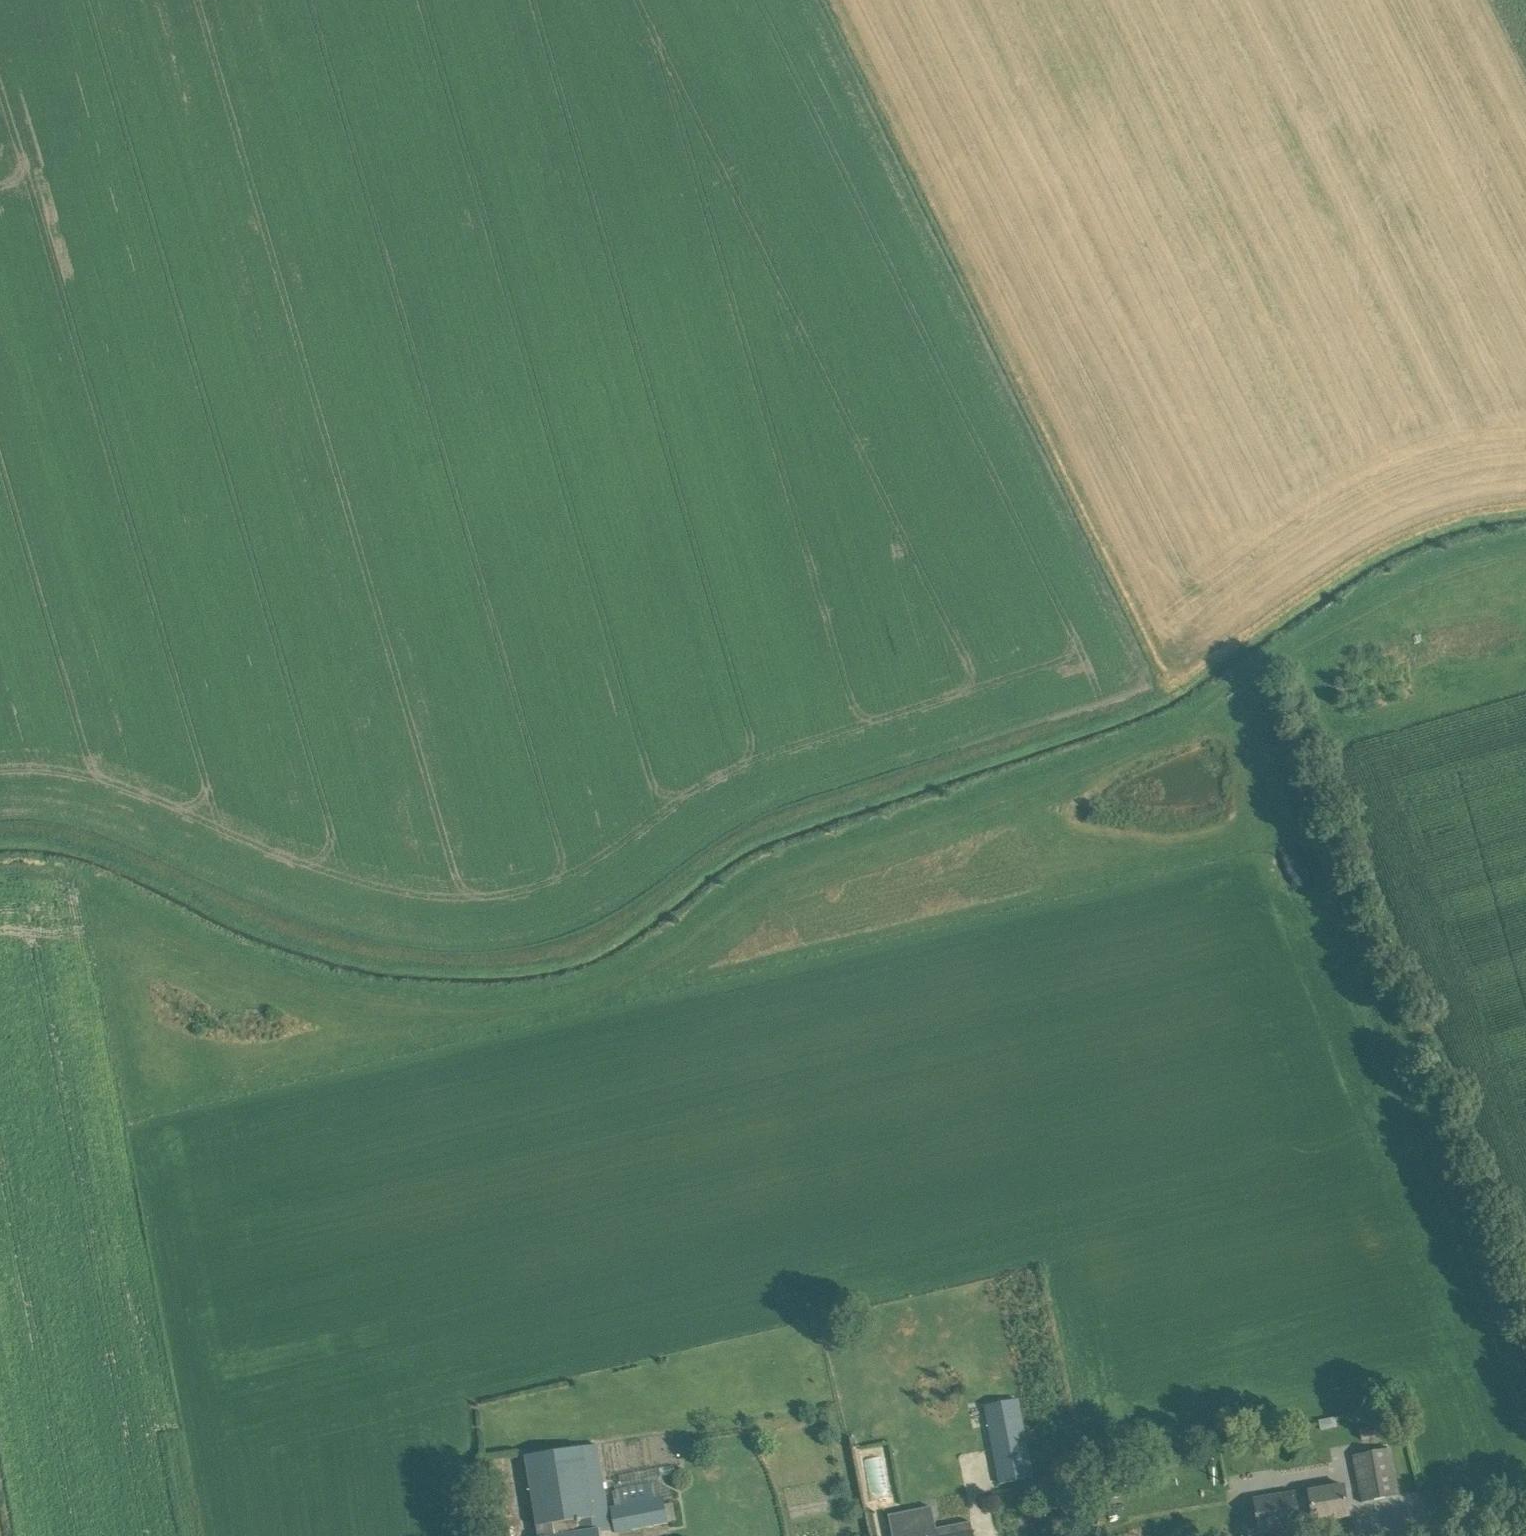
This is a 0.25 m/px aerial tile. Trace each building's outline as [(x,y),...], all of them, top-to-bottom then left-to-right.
[(1035,1476),(1019,1398),(986,1405),(1000,1483),(1035,1476)] [(1337,1425),(1336,1418),(1321,1420),(1322,1428),(1337,1425)] [(539,1535),(601,1535),(600,1529),(611,1527),(598,1444),(526,1455),(537,1526),(539,1535)] [(1399,1494),(1395,1474),(1390,1450),(1353,1458),(1362,1502),(1399,1494)] [(1350,1516),(1347,1496),(1344,1482),(1309,1487),(1310,1494),(1297,1496),(1295,1488),(1255,1495),(1261,1531),(1300,1524),(1299,1519),(1314,1516),(1315,1522),(1350,1516)] [(664,1497),(654,1499),(651,1483),(621,1489),(624,1504),(612,1507),(617,1534),(669,1524),(664,1497)] [(972,1521),(935,1528),(931,1505),(901,1511),(906,1535),(975,1535),(972,1521)]
